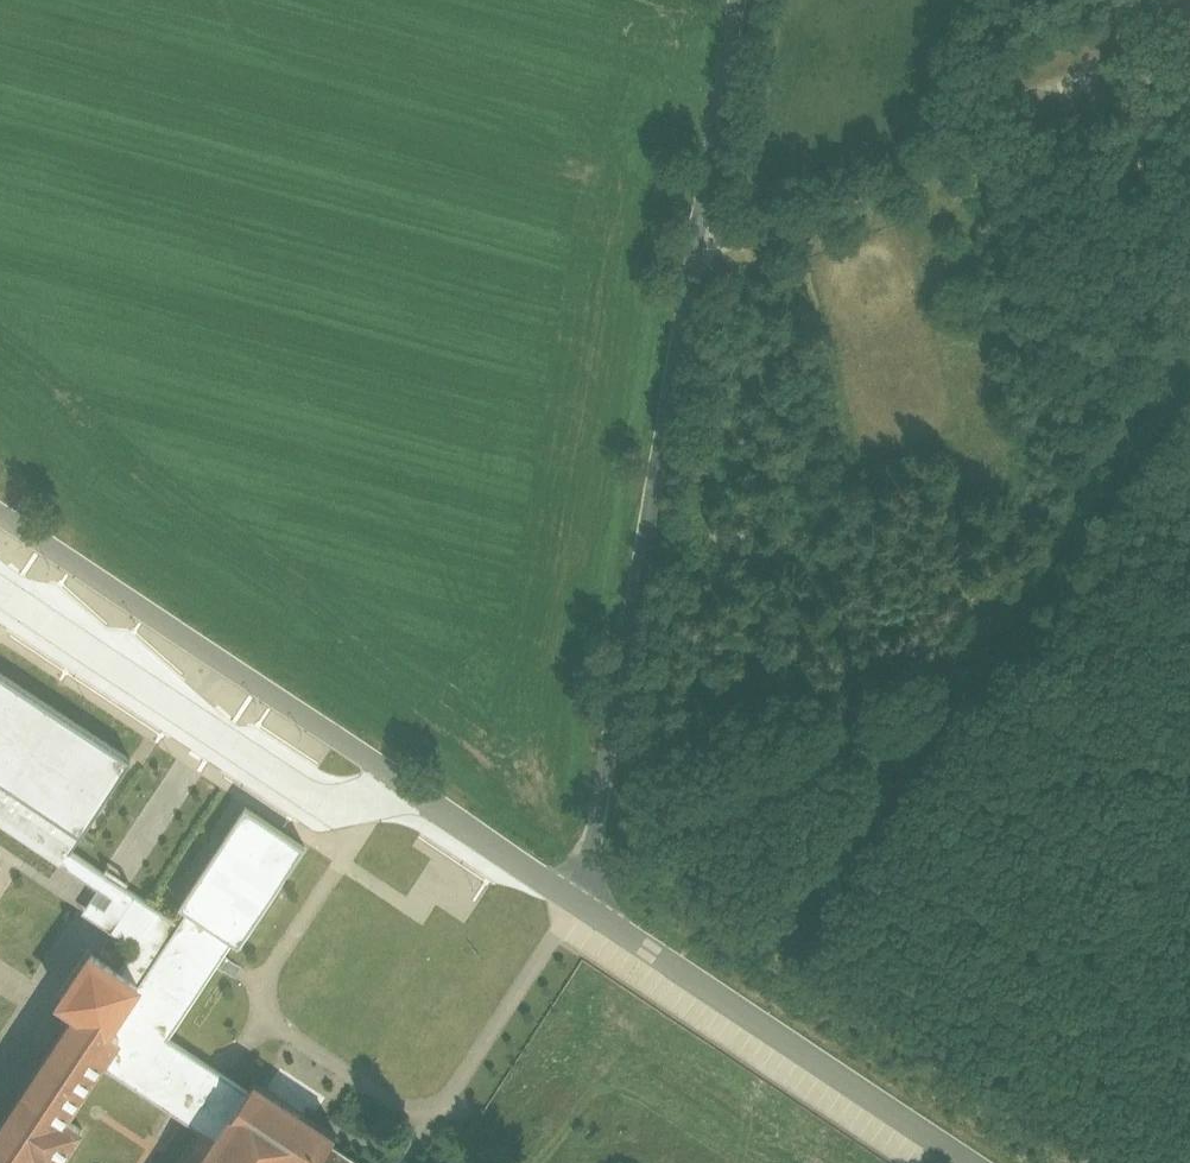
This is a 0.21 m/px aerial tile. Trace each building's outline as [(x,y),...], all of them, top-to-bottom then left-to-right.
[(325,1153),(338,1132),(302,1109),(290,1101),(267,1086),(255,1078),(242,1098),(167,1049),(222,963),(232,949),(237,952),(302,853),(244,815),(171,927),(106,885),(65,858),(129,760),(0,676),(0,832),(60,871),(61,868),(98,892),(80,920),(135,956),(130,965),(89,938),(55,991),(73,1002),(0,1114),(0,1162),(40,1162),(42,1161),(45,1162),(60,1162),(87,1123),(71,1112),(97,1074),(206,1148),(196,1162),(340,1162),(325,1153)]
